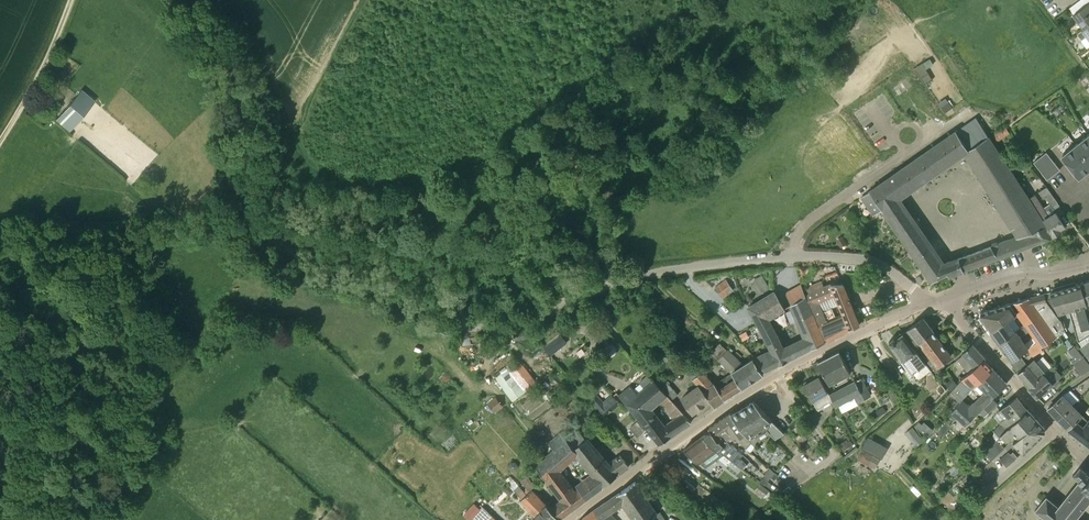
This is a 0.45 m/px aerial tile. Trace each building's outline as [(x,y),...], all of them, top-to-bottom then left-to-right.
[(1072,15),(1083,29),(1088,25),(1088,3),(1072,15)] [(1077,33),(1082,39),(1085,37),(1088,42),(1088,25),(1083,29),(1080,31),(1077,33)] [(927,77),(940,69),(933,56),(920,64),(927,77)] [(70,131),(91,107),(77,94),(56,119),(70,131)] [(941,107),(945,112),(951,107),(948,103),(941,107)] [(989,136),(976,118),(956,131),(955,131),(860,196),(862,198),(861,199),(873,216),(880,210),(882,208),(932,282),(947,272),(949,276),(964,270),(963,270),(1051,237),(1052,237),(1029,198),(989,136)] [(1062,155),(1079,176),(1088,169),(1088,134),(1062,155)] [(1060,170),(1047,152),(1040,157),(1054,174),(1060,170)] [(1034,162),(1047,179),(1054,174),(1040,157),(1034,162)] [(1035,194),(1029,198),(1052,237),(1053,237),(1062,231),(1060,229),(1065,226),(1055,210),(1052,207),(1058,203),(1047,186),(1039,191),(1043,198),(1046,197),(1050,203),(1044,207),(1040,201),(1035,194)] [(842,236),(836,240),(840,247),(842,246),(843,249),(847,246),(846,244),(847,244),(842,236)] [(762,275),(754,279),(763,292),(770,288),(762,275)] [(724,297),(734,290),(725,279),(715,286),(724,297)] [(821,280),(805,287),(807,292),(804,293),(805,295),(825,341),(849,329),(850,329),(858,325),(842,284),(831,284),(830,282),(824,285),(821,280)] [(1077,283),(1084,306),(1085,310),(1088,308),(1088,309),(1088,280),(1077,283)] [(1078,342),(1088,334),(1088,324),(1077,283),(1063,287),(1070,311),(1069,312),(1078,342)] [(1063,287),(1049,291),(1050,292),(1056,310),(1058,314),(1059,316),(1063,315),(1062,312),(1066,311),(1067,312),(1069,312),(1070,311),(1063,287)] [(1013,302),(1010,303),(1017,313),(1016,313),(1018,316),(1022,321),(1024,324),(1029,331),(1037,342),(1041,348),(1064,331),(1063,329),(1061,322),(1060,320),(1059,316),(1058,314),(1056,310),(1050,292),(1049,291),(1043,293),(1028,297),(1013,302)] [(775,292),(747,308),(769,349),(770,349),(773,355),(772,355),(778,365),(788,360),(811,349),(825,343),(826,342),(825,341),(805,295),(792,303),(788,305),(802,337),(784,346),(770,319),(786,310),(775,292)] [(990,332),(1016,313),(1017,313),(1010,303),(980,312),(978,316),(990,332)] [(1016,313),(990,332),(998,343),(1015,330),(1023,324),(1024,324),(1022,321),(1016,325),(1013,327),(1012,328),(1008,322),(1012,320),(1018,316),(1016,313)] [(923,318),(902,334),(909,343),(912,346),(915,344),(931,331),(932,330),(923,318)] [(1015,330),(998,343),(1010,361),(1020,354),(1027,349),(1028,348),(1024,343),(1020,337),(1029,331),(1024,324),(1023,324),(1015,330)] [(516,340),(531,337),(529,328),(514,332),(516,340)] [(745,331),(740,335),(743,341),(749,337),(745,331)] [(931,331),(915,344),(918,348),(921,346),(927,354),(924,356),(936,372),(945,366),(943,363),(950,356),(931,331)] [(568,342),(561,334),(545,347),(551,355),(568,342)] [(930,370),(909,343),(902,334),(895,339),(894,338),(888,342),(903,361),(904,361),(913,373),(917,378),(920,378),(930,370)] [(1037,342),(1028,348),(1027,349),(1032,356),(1042,349),(1041,348),(1037,342)] [(732,373),(742,388),(763,374),(753,358),(743,364),(728,349),(727,350),(720,343),(711,353),(718,359),(731,372),(732,373)] [(982,358),(983,359),(984,358),(971,344),(962,353),(963,354),(957,360),(968,372),(982,358)] [(1078,348),(1084,357),(1087,361),(1088,360),(1088,351),(1084,344),(1081,346),(1078,348)] [(765,371),(778,365),(772,355),(773,355),(770,349),(769,349),(754,357),(765,371)] [(839,350),(812,364),(818,376),(823,373),(829,385),(851,373),(839,350)] [(709,355),(705,358),(713,365),(718,360),(711,353),(709,355)] [(1027,365),(1020,354),(1010,361),(1009,362),(1018,373),(1017,373),(1029,386),(1046,371),(1034,359),(1027,365)] [(1073,364),(1081,375),(1082,375),(1086,371),(1088,369),(1088,364),(1087,361),(1084,357),(1083,357),(1077,361),(1073,364)] [(951,391),(960,400),(973,387),(992,369),(983,359),(982,358),(968,372),(962,378),(963,379),(958,384),(951,391)] [(515,369),(510,372),(525,391),(537,381),(522,362),(515,369)] [(692,364),(683,371),(692,379),(702,372),(692,364)] [(1053,365),(1046,371),(1029,386),(1027,387),(1036,397),(1052,384),(1055,387),(1061,382),(1058,379),(1062,376),(1053,365)] [(894,382),(901,377),(895,367),(887,372),(894,382)] [(973,387),(981,395),(969,406),(962,400),(961,401),(951,413),(965,426),(979,412),(984,417),(997,404),(992,399),(993,398),(992,397),(1006,383),(992,369),(973,387)] [(702,390),(713,383),(703,371),(702,372),(692,379),(697,385),(698,384),(702,390)] [(721,386),(718,388),(725,399),(727,398),(742,388),(732,373),(718,382),(721,386)] [(640,420),(659,444),(691,422),(671,400),(647,374),(639,382),(644,387),(637,393),(631,386),(619,397),(640,420)] [(653,380),(671,400),(678,394),(659,374),(653,380)] [(819,376),(803,385),(813,401),(814,401),(817,408),(833,400),(829,393),(819,376)] [(945,383),(951,391),(958,384),(953,378),(945,383)] [(830,393),(829,393),(833,400),(836,406),(854,397),(861,393),(861,392),(856,382),(854,380),(848,383),(843,386),(830,393)] [(713,383),(702,390),(710,401),(714,406),(714,407),(725,399),(718,388),(714,382),(713,383)] [(710,401),(702,390),(698,384),(697,385),(690,390),(681,397),(693,413),(702,407),(710,401)] [(1063,395),(1047,409),(1057,419),(1073,405),(1079,399),(1071,390),(1063,395)] [(596,395),(590,400),(605,417),(620,405),(612,395),(603,403),(596,395)] [(1000,424),(993,430),(998,436),(1005,430),(1027,409),(1016,396),(997,411),(998,412),(999,413),(1001,411),(1006,416),(999,422),(999,423),(1000,424)] [(731,414),(730,413),(747,435),(746,436),(751,443),(753,445),(756,441),(758,439),(760,442),(770,434),(775,439),(784,433),(754,401),(736,411),(731,414)] [(889,402),(876,410),(879,416),(893,408),(889,402)] [(1073,405),(1057,419),(1067,430),(1077,420),(1084,426),(1088,421),(1073,405)] [(985,451),(984,452),(992,460),(995,457),(1004,448),(1001,444),(1005,440),(1006,441),(1012,435),(1015,433),(1018,437),(1016,439),(1013,442),(1022,453),(1044,433),(1044,429),(1030,413),(1028,411),(1027,409),(1005,430),(998,436),(999,436),(996,440),(987,449),(985,451)] [(737,439),(746,447),(751,443),(746,436),(747,435),(730,413),(720,419),(734,438),(735,441),(737,439)] [(729,441),(734,438),(720,419),(709,428),(710,429),(718,440),(719,439),(725,446),(724,446),(726,449),(731,445),(732,444),(729,441)] [(1067,430),(1088,446),(1088,420),(1088,421),(1084,426),(1077,420),(1067,430)] [(637,437),(644,431),(636,422),(629,428),(637,437)] [(905,433),(913,442),(910,444),(913,448),(916,446),(924,440),(913,427),(905,433)] [(739,451),(732,444),(731,445),(726,449),(724,446),(725,446),(719,439),(718,440),(710,429),(701,435),(724,454),(740,467),(742,469),(747,464),(740,457),(737,454),(739,451)] [(553,448),(547,454),(561,470),(577,457),(590,474),(576,485),(578,488),(579,487),(588,498),(602,486),(603,486),(617,475),(628,467),(619,455),(609,461),(588,437),(586,438),(579,431),(567,441),(565,438),(560,432),(548,442),(553,448)] [(706,467),(724,454),(701,435),(684,448),(700,463),(706,467)] [(868,436),(862,447),(881,458),(887,447),(868,436)] [(993,436),(981,447),(985,451),(987,449),(996,440),(993,436)] [(849,439),(841,446),(845,450),(853,444),(849,439)] [(880,460),(862,449),(856,458),(872,467),(875,469),(875,467),(880,460)] [(1008,452),(999,460),(1006,467),(1014,460),(1018,457),(1013,452),(1010,454),(1008,452)] [(576,489),(561,470),(547,454),(545,456),(546,457),(535,466),(560,500),(551,506),(561,518),(588,498),(579,487),(578,488),(576,489)] [(1079,465),(1072,475),(1078,480),(1058,505),(1046,495),(1033,510),(1046,519),(1045,519),(1077,519),(1075,518),(1088,501),(1088,473),(1079,465)] [(967,485),(972,480),(967,474),(961,480),(967,485)] [(528,490),(535,485),(528,476),(521,481),(528,490)] [(648,519),(651,517),(657,513),(635,481),(623,489),(632,502),(634,501),(640,508),(642,506),(647,512),(644,514),(648,519)] [(764,497),(765,496),(769,491),(769,490),(760,483),(755,490),(764,497)] [(519,485),(514,489),(522,499),(529,492),(527,489),(525,491),(519,485)] [(522,499),(520,501),(534,515),(535,514),(536,515),(531,519),(558,519),(560,518),(532,489),(529,492),(522,499)] [(651,517),(648,519),(644,514),(647,512),(642,506),(640,508),(634,501),(632,502),(623,489),(616,493),(617,493),(595,509),(607,519),(618,519),(611,512),(622,505),(633,519),(653,519),(651,517)] [(481,509),(474,503),(469,508),(475,514),(481,509)] [(473,516),(478,519),(487,519),(492,515),(491,514),(483,506),(480,509),(473,516)] [(595,509),(583,517),(580,519),(607,519),(595,509)]
